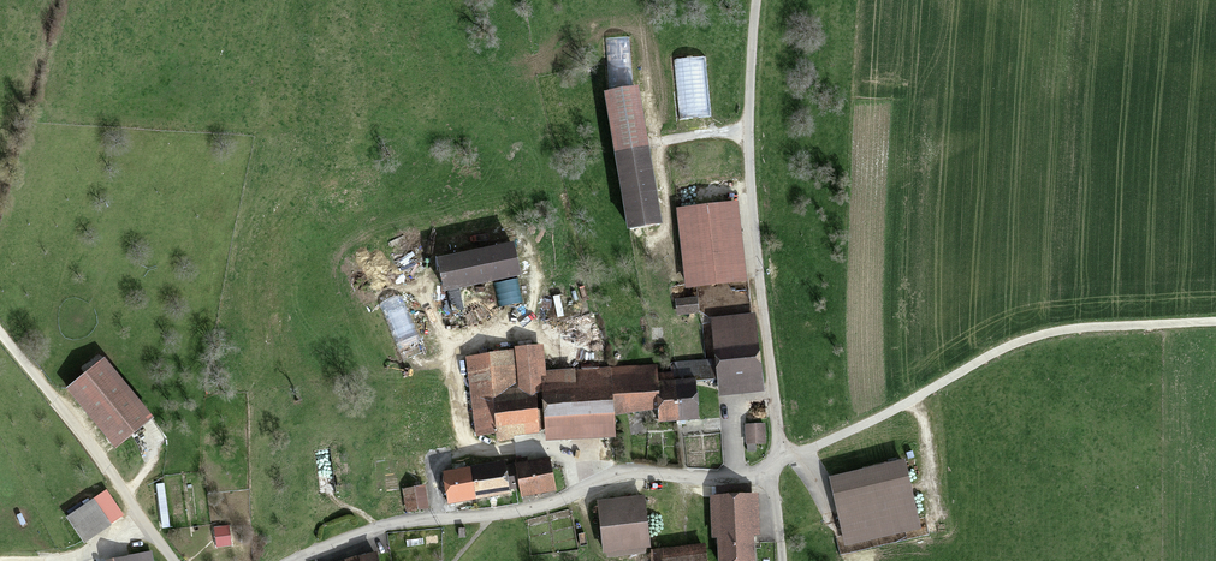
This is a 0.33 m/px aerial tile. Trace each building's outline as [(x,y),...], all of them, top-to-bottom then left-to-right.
[(634,87),(604,92),(628,224),(657,219),(634,87)] [(509,243),(435,258),(442,290),(516,274),(509,243)] [(696,299),(675,300),(676,312),(697,312),(696,299)] [(755,317),(712,320),(718,393),(760,390),(755,317)] [(514,352),(466,358),(475,434),(496,431),(497,439),(537,434),(530,374),(516,376),(514,352)] [(100,359),(65,388),(113,446),(148,417),(100,359)] [(543,372),(544,438),(612,436),(612,413),(650,412),(649,394),(656,394),(655,382),(655,370),(543,372)] [(694,381),(655,382),(656,394),(656,419),(694,418),(694,381)] [(763,425),(745,425),(745,443),(763,442),(763,425)] [(546,459),(514,464),(518,495),(551,490),(546,459)] [(500,464),(441,474),(446,503),(505,493),(500,464)] [(918,524),(904,466),(836,482),(850,540),(918,524)] [(400,482),(374,486),(376,500),(380,499),(383,514),(405,511),(402,491),(400,482)] [(716,497),(747,495),(746,486),(715,488),(716,497)] [(423,487),(402,491),(405,511),(426,507),(423,487)] [(105,492),(64,516),(79,540),(119,515),(105,492)] [(720,560),(729,560),(751,560),(749,534),(755,534),(753,495),(747,495),(716,497),(710,497),(710,508),(703,509),(704,521),(711,520),(712,536),(718,535),(720,560)] [(640,496),(597,502),(603,554),(646,548),(640,496)] [(662,550),(663,560),(701,560),(700,547),(662,550)] [(662,550),(649,551),(649,560),(663,560),(662,550)] [(148,553),(105,560),(150,560),(148,553)]
